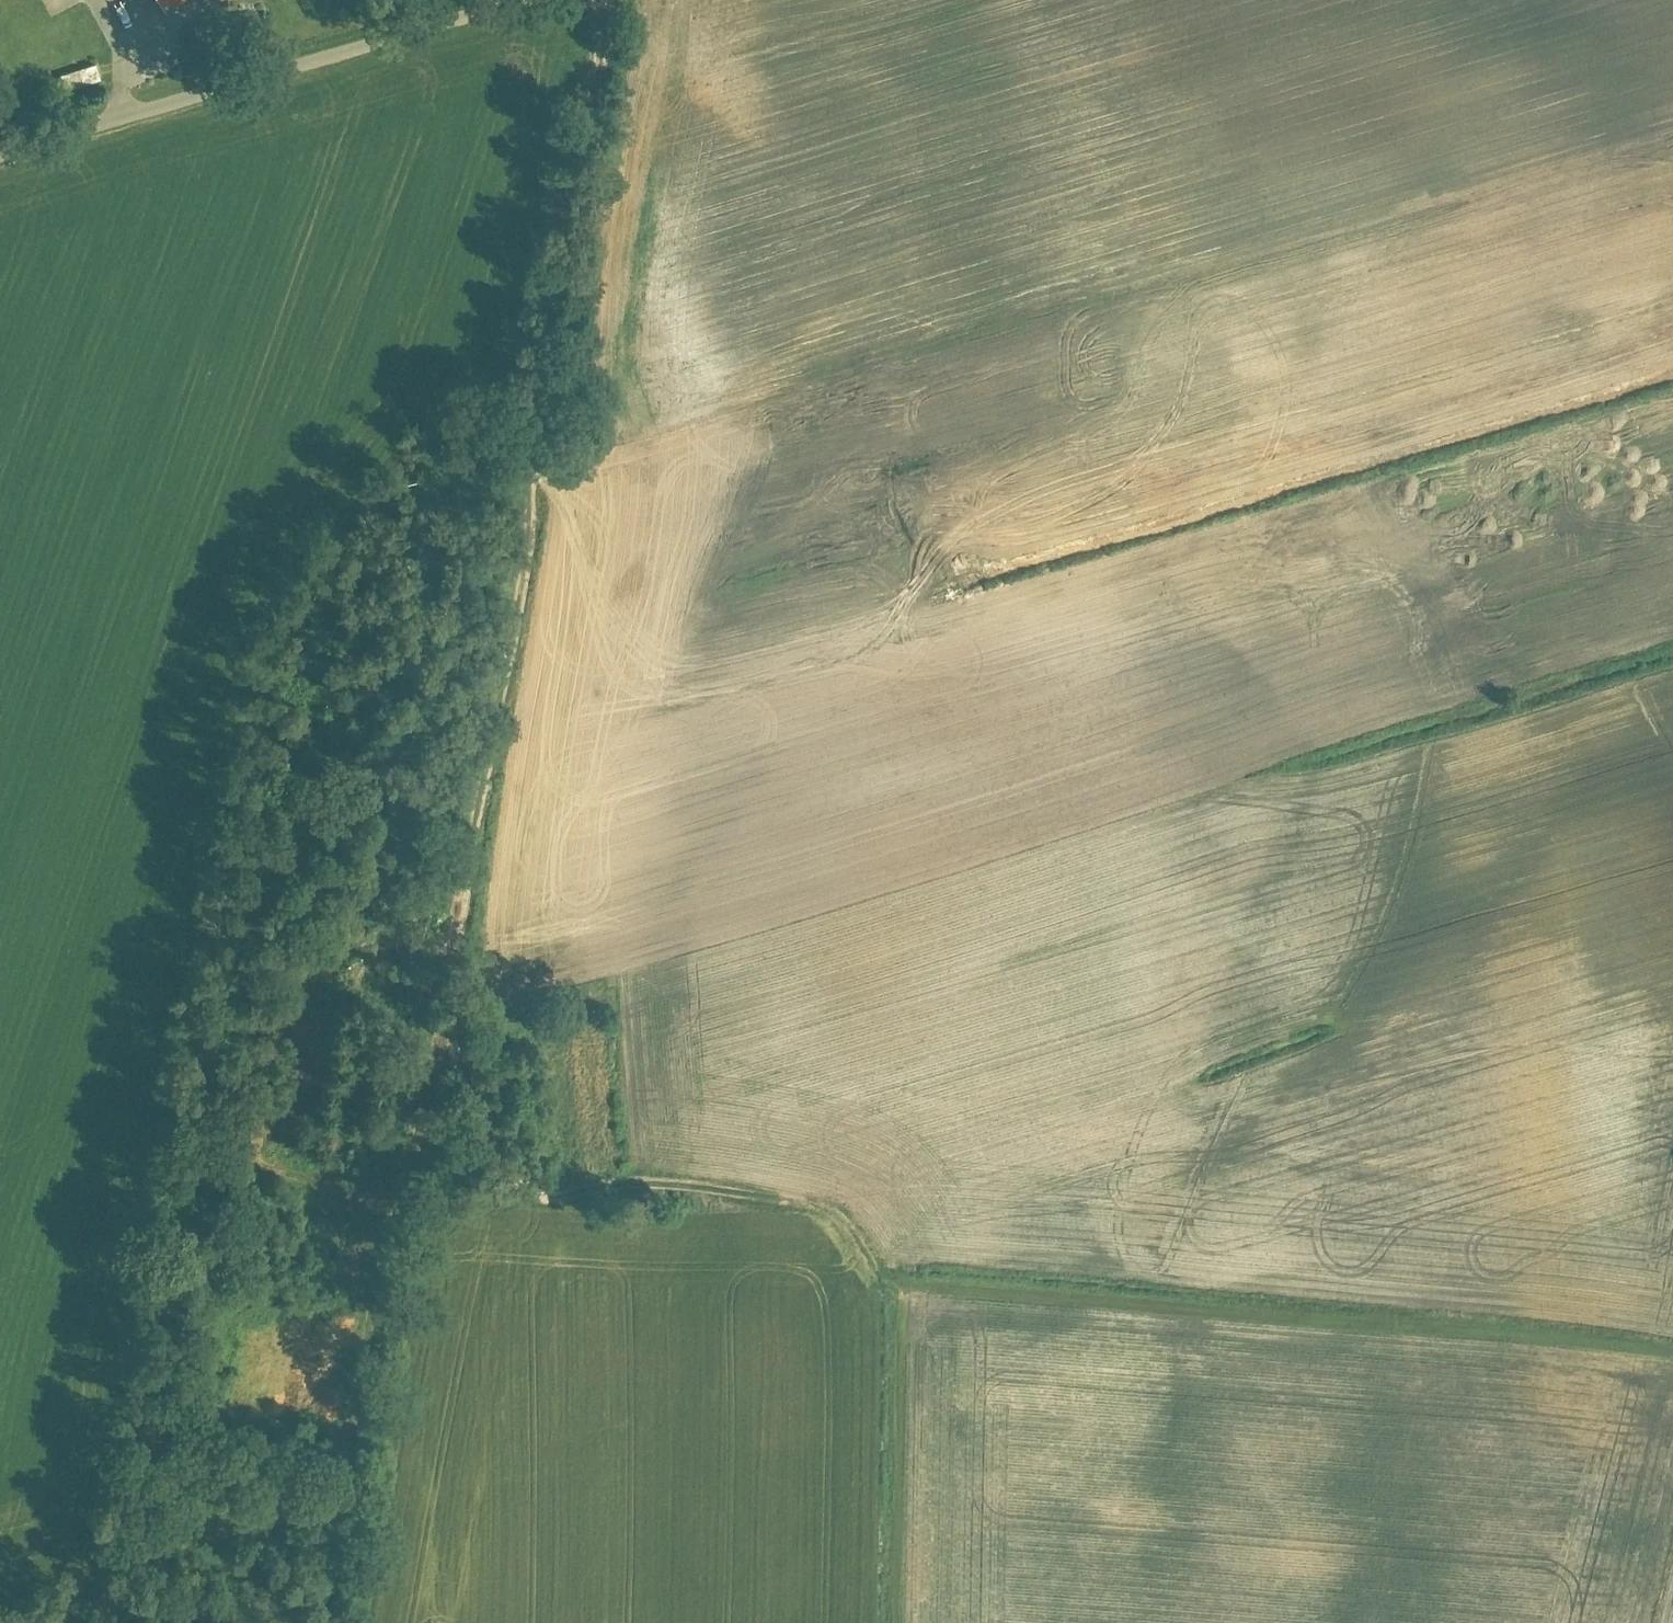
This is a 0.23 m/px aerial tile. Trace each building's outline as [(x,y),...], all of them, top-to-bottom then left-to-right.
[(171,26),(224,0),(158,0),(171,26)] [(52,71),(64,99),(103,83),(91,55),(52,71)]
